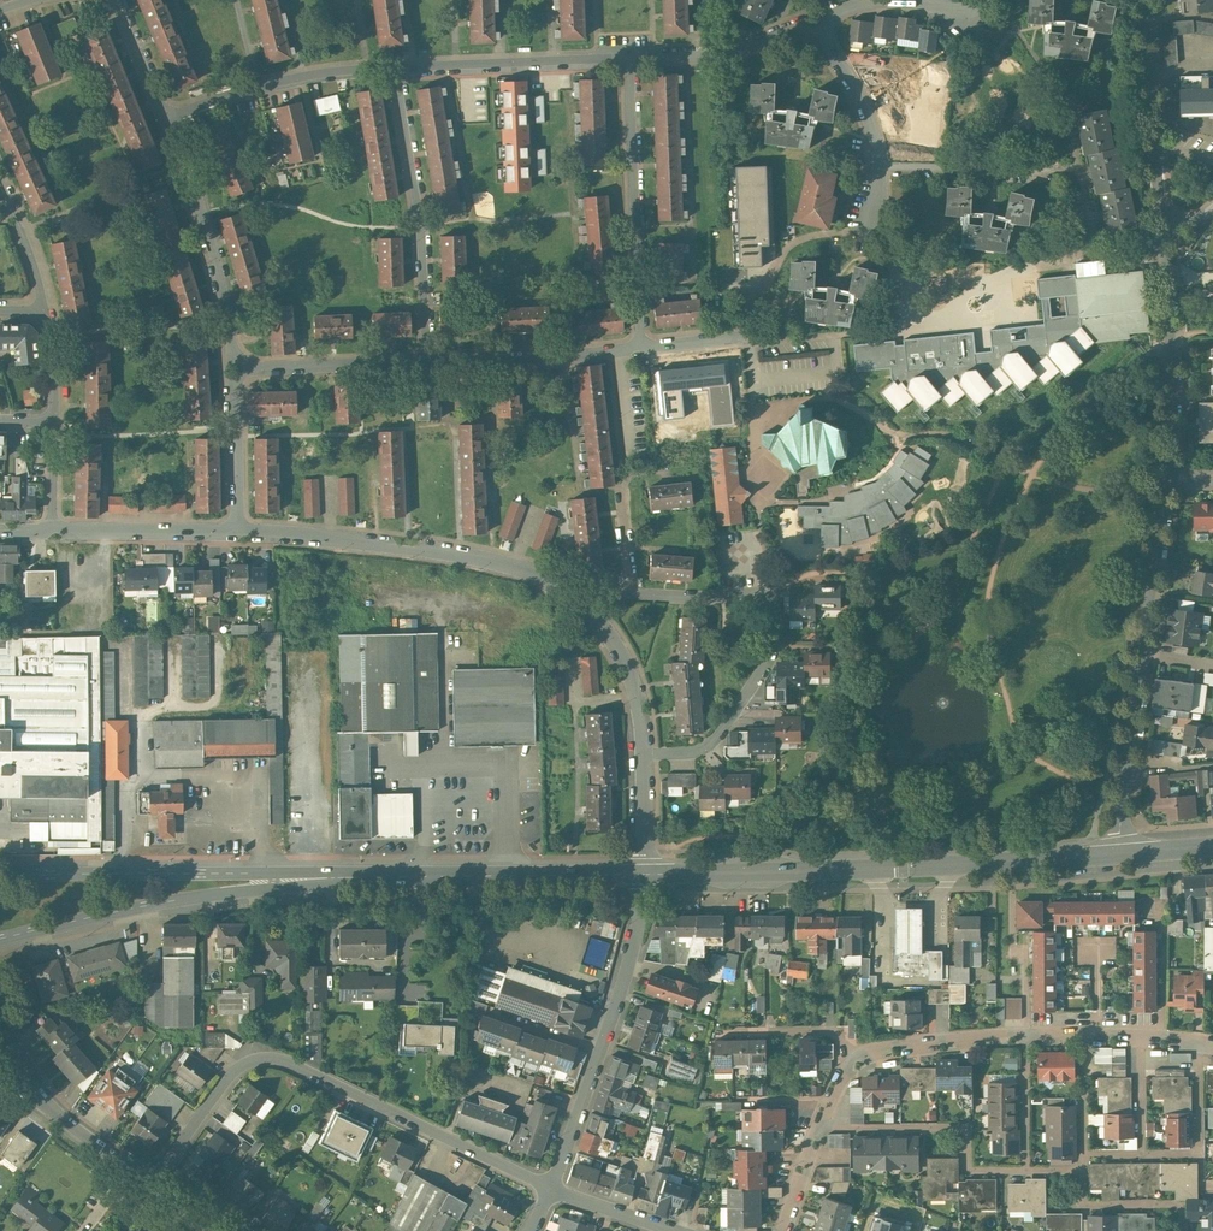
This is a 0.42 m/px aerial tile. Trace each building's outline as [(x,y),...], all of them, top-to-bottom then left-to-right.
[(162,0),(138,0),(140,5),(154,38),(168,72),(175,89),(195,81),(162,0)] [(256,23),(280,18),(275,0),(250,0),(256,23)] [(468,35),(492,34),(491,0),(466,0),(468,35)] [(558,31),(583,30),(581,0),(557,0),(558,31)] [(665,28),(690,27),(688,0),(664,0),(665,28)] [(735,11),(762,23),(771,5),(773,0),(740,0),(735,11)] [(1030,13),(1029,23),(1030,23),(1030,22),(1040,23),(1040,25),(1045,25),(1045,21),(1052,21),(1053,0),(1030,0),(1030,13)] [(1186,13),(1183,13),(1183,14),(1212,11),(1212,4),(1212,0),(1185,0),(1186,13)] [(396,1),(371,5),(377,41),(401,37),(396,1)] [(1105,3),(1094,1),(1088,26),(1094,28),(1094,31),(1099,32),(1099,31),(1110,32),(1110,33),(1111,33),(1112,23),(1116,9),(1116,7),(1105,3)] [(893,18),(876,16),(875,23),(876,23),(874,37),(890,39),(893,18)] [(916,19),(899,17),(899,19),(900,19),(897,38),(898,38),(913,40),(915,24),(916,19)] [(74,18),(51,27),(58,42),(80,32),(74,18)] [(280,18),(256,23),(264,56),(288,51),(280,18)] [(899,19),(893,18),(890,39),(897,40),(898,38),(897,38),(900,19),(899,19)] [(869,22),(852,20),(850,41),(866,43),(869,22)] [(1193,20),(1173,22),(1174,35),(1194,33),(1193,20)] [(1193,20),(1194,33),(1194,35),(1212,38),(1212,23),(1193,20)] [(1075,22),(1066,21),(1066,31),(1065,35),(1073,36),(1074,31),(1075,22)] [(875,23),(869,22),(866,43),(873,44),(874,37),(876,23),(875,23)] [(60,75),(38,23),(16,32),(38,84),(60,75)] [(923,25),(915,24),(913,40),(920,41),(922,29),(923,25)] [(111,44),(104,27),(84,36),(139,170),(160,162),(153,145),(139,111),(125,78),(111,44)] [(922,29),(920,41),(918,50),(935,53),(938,31),(922,29)] [(1065,35),(1046,32),(1045,55),(1047,55),(1047,54),(1064,57),(1064,58),(1067,58),(1067,57),(1086,60),(1086,61),(1088,61),(1092,39),(1065,35)] [(1176,36),(1163,37),(1166,67),(1178,63),(1176,36)] [(958,48),(949,46),(947,62),(955,63),(958,48)] [(920,55),(852,53),(851,63),(902,65),(920,66),(920,55)] [(945,75),(896,67),(892,92),(907,94),(898,147),(933,152),(945,75)] [(1181,76),(1182,116),(1212,116),(1212,75),(1181,76)] [(675,76),(653,77),(654,95),(655,130),(656,166),(657,184),(679,183),(675,76)] [(601,80),(579,81),(583,166),(604,165),(603,143),(602,101),(601,80)] [(524,84),(500,85),(503,133),(527,132),(524,84)] [(764,85),(752,85),(752,86),(753,86),(752,101),(750,110),(752,110),(752,109),(763,111),(763,112),(768,113),(768,109),(774,109),(775,85),(776,85),(776,84),(764,84),(764,85)] [(0,86),(0,138),(12,164),(27,197),(34,214),(54,205),(0,86)] [(438,87),(417,91),(420,112),(427,154),(434,195),(438,216),(459,212),(438,87)] [(382,107),(379,89),(357,93),(375,201),(397,197),(394,179),(388,143),(382,107)] [(827,94),(817,90),(816,91),(817,92),(811,115),(817,116),(816,119),(821,120),(821,119),(832,121),(831,122),(833,122),(834,113),(833,112),(837,98),(838,98),(838,97),(828,92),(827,94)] [(337,95),(313,100),(317,116),(340,110),(337,95)] [(537,121),(545,121),(544,95),(535,96),(537,121)] [(299,102),(276,108),(289,163),(312,157),(299,102)] [(797,111),(788,109),(788,119),(787,123),(794,124),(795,120),(797,111)] [(1107,109),(1078,114),(1082,135),(1086,155),(1090,155),(1094,174),(1098,194),(1101,193),(1105,214),(1109,234),(1138,228),(1129,187),(1126,188),(1118,148),(1114,148),(1107,109)] [(787,123),(768,120),(767,143),(768,143),(768,141),(787,144),(787,145),(789,146),(790,144),(808,147),(808,149),(809,149),(814,127),(794,124),(787,123)] [(251,188),(223,121),(203,129),(210,146),(224,180),(231,197),(251,188)] [(528,169),(527,132),(503,133),(504,170),(528,169)] [(539,174),(548,173),(546,148),(538,149),(539,174)] [(772,165),(731,167),(735,268),(763,267),(762,245),(776,245),(772,165)] [(810,169),(800,213),(803,214),(802,221),(826,226),(827,220),(831,221),(836,198),(831,197),(834,186),(830,185),(833,174),(810,169)] [(679,183),(657,184),(658,222),(681,221),(679,183)] [(960,188),(949,188),(949,190),(949,204),(948,204),(947,214),(948,214),(948,213),(959,214),(959,215),(964,216),(965,212),(970,212),(971,188),(972,188),(972,187),(960,187),(960,188)] [(176,230),(164,190),(143,196),(155,236),(176,230)] [(1024,195),(1012,192),(1012,193),(1007,217),(1012,219),(1012,222),(1017,223),(1017,221),(1028,223),(1028,224),(1029,225),(1030,215),(1033,200),(1034,200),(1034,199),(1023,197),(1024,195)] [(606,197),(584,199),(591,271),(613,269),(611,251),(607,215),(606,197)] [(994,213),(984,211),(983,222),(983,226),(991,227),(991,223),(994,213)] [(241,214),(220,220),(226,241),(238,281),(244,302),(265,295),(241,214)] [(983,226),(964,224),(963,247),(964,247),(964,246),(983,248),(983,249),(986,250),(986,248),(1004,251),(1004,252),(1005,252),(1010,230),(991,227),(983,226)] [(182,250),(176,230),(155,236),(180,317),(200,311),(194,290),(182,250)] [(463,236),(441,237),(442,284),(464,283),(463,236)] [(400,239),(378,240),(380,286),(402,285),(400,239)] [(73,240),(52,244),(56,265),(64,306),(68,327),(88,323),(73,240)] [(681,244),(659,244),(659,281),(681,281),(681,244)] [(913,257),(899,256),(898,263),(913,264),(913,257)] [(816,261),(804,261),(804,263),(793,263),(793,264),(794,264),(793,279),(792,278),(791,288),(792,288),(804,288),(804,289),(809,289),(809,287),(815,287),(815,263),(816,263),(816,261)] [(867,268),(856,266),(856,267),(856,268),(851,291),(857,292),(856,296),(862,297),(862,296),(873,297),(873,299),(875,288),(874,288),(877,274),(878,274),(878,273),(867,270),(867,268)] [(1143,272),(1077,279),(1081,316),(1147,309),(1143,272)] [(857,371),(891,368),(892,380),(894,382),(881,393),(898,413),(914,399),(925,411),(942,397),(950,407),(967,393),(977,405),(994,391),(998,396),(1013,382),(1020,390),(1036,376),(1043,385),(1060,371),(1064,377),(1082,362),(1078,356),(1094,342),(1082,327),(1080,316),(1076,275),(1037,280),(1039,298),(1065,295),(1067,315),(1045,318),(1045,324),(990,330),(992,351),(976,352),(974,332),(904,340),(904,345),(896,345),(895,340),(854,344),(857,371)] [(838,288),(829,286),(829,294),(828,300),(836,301),(838,288)] [(828,300),(809,297),(808,320),(809,320),(809,319),(827,321),(827,323),(830,323),(830,322),(849,324),(849,326),(850,326),(855,304),(836,301),(828,300)] [(700,301),(653,307),(656,328),(703,322),(700,301)] [(290,305),(269,307),(272,354),(294,353),(290,305)] [(548,309),(501,310),(501,332),(549,330),(548,309)] [(1081,316),(1080,316),(1082,327),(1094,342),(1129,337),(1128,332),(1149,330),(1147,309),(1081,316)] [(620,310),(573,315),(575,336),(622,332),(620,310)] [(410,313),(373,315),(374,336),(411,335),(410,313)] [(351,316),(314,317),(315,339),(352,337),(351,316)] [(28,326),(0,325),(0,347),(15,347),(17,364),(38,361),(35,332),(28,326)] [(108,426),(106,341),(85,341),(85,363),(86,405),(86,426),(108,426)] [(204,346),(181,347),(187,419),(209,418),(208,400),(205,364),(204,346)] [(716,398),(723,397),(721,384),(735,382),(733,360),(711,362),(712,366),(700,367),(700,364),(679,366),(681,381),(690,380),(691,388),(688,388),(689,398),(692,397),(694,408),(717,405),(716,398)] [(599,365),(576,367),(590,488),(613,486),(611,465),(606,425),(601,385),(599,365)] [(661,368),(647,370),(648,384),(663,383),(661,368)] [(518,379),(496,380),(498,417),(520,416),(518,379)] [(438,383),(417,384),(418,421),(440,420),(438,383)] [(357,386),(334,387),(336,424),(359,423),(357,386)] [(38,389),(25,389),(25,404),(38,404),(38,389)] [(296,392),(246,393),(246,414),(296,414),(296,392)] [(814,408),(807,408),(807,407),(806,406),(806,405),(805,404),(803,404),(801,404),(800,406),(800,407),(800,409),(801,410),(795,416),(792,417),(789,418),(788,421),(787,424),(778,433),(763,433),(763,444),(781,460),(783,465),(786,467),(789,467),(797,474),(802,467),(818,463),(821,473),(834,470),(838,458),(848,456),(848,449),(849,446),(850,443),(849,440),(848,438),(848,431),(814,417),(814,408)] [(1201,404),(1201,442),(1212,441),(1212,404),(1201,404)] [(481,426),(459,427),(460,445),(461,480),(462,516),(463,534),(484,533),(481,426)] [(401,432),(379,433),(382,518),(404,517),(403,496),(401,453),(401,432)] [(276,438),(254,438),(254,457),(255,494),(255,512),(277,512),(276,438)] [(217,439),(194,439),(195,512),(218,511),(217,493),(217,457),(217,439)] [(97,517),(99,444),(77,443),(76,461),(76,498),(75,516),(97,517)] [(728,447),(723,443),(720,448),(711,449),(719,525),(744,523),(742,504),(749,496),(750,496),(752,493),(749,490),(748,491),(740,484),(736,446),(728,447)] [(876,482),(861,487),(862,490),(850,494),(850,502),(831,501),(831,506),(798,506),(798,516),(804,516),(804,528),(822,528),(821,546),(839,547),(839,544),(853,544),(853,541),(869,537),(869,535),(882,531),(882,528),(897,520),(895,518),(907,511),(905,508),(904,506),(916,494),(914,492),(924,482),(920,478),(929,464),(910,452),(901,467),(906,471),(904,475),(897,481),(887,472),(876,482)] [(818,463),(802,467),(797,474),(798,493),(809,493),(808,488),(811,487),(810,479),(822,476),(821,473),(818,463)] [(14,475),(14,479),(13,479),(14,485),(14,500),(2,499),(2,519),(27,519),(27,511),(35,511),(35,496),(27,496),(27,486),(27,485),(26,485),(26,478),(26,475),(14,475)] [(353,478),(338,479),(340,516),(355,515),(353,478)] [(317,479),(303,480),(305,517),(319,516),(317,479)] [(691,484),(670,486),(670,485),(664,486),(664,487),(648,489),(650,508),(663,506),(663,509),(673,507),(673,505),(684,504),(684,506),(694,505),(691,484)] [(185,496),(149,496),(149,511),(185,510),(185,496)] [(137,498),(109,497),(108,511),(137,512),(137,498)] [(592,498),(570,500),(578,572),(600,569),(598,551),(594,516),(592,498)] [(525,506),(511,502),(498,536),(512,541),(525,506)] [(1196,504),(1196,528),(1208,528),(1211,531),(1212,530),(1212,504),(1196,504)] [(544,513),(531,548),(545,553),(558,518),(544,513)] [(807,542),(815,542),(814,531),(806,531),(807,542)] [(0,543),(0,564),(3,564),(3,562),(19,562),(19,543),(0,543)] [(166,553),(142,554),(142,567),(143,567),(144,570),(157,569),(157,570),(166,570),(166,566),(166,553)] [(173,553),(166,553),(166,566),(174,566),(173,553)] [(695,558),(674,556),(674,555),(667,555),(667,556),(651,555),(649,574),(661,575),(661,577),(671,578),(672,576),(683,577),(683,579),(694,580),(695,558)] [(1197,565),(1183,563),(1182,570),(1196,572),(1197,571),(1197,565)] [(1199,565),(1198,571),(1212,573),(1212,567),(1199,565)] [(246,566),(227,566),(227,585),(247,585),(247,569),(246,566)] [(157,570),(157,569),(144,570),(125,570),(125,588),(157,587),(157,570)] [(193,572),(193,569),(174,569),(174,590),(193,589),(193,572)] [(265,569),(247,569),(247,585),(247,589),(266,589),(265,569)] [(166,587),(166,570),(157,570),(157,587),(166,587)] [(56,571),(26,571),(26,583),(32,583),(32,592),(56,592),(56,571)] [(1197,571),(1193,593),(1211,596),(1212,591),(1212,573),(1198,571),(1197,571)] [(212,572),(193,572),(193,589),(193,592),(212,592),(212,572)] [(842,586),(816,586),(816,597),(816,609),(842,609),(842,586)] [(816,597),(790,597),(790,619),(816,619),(816,609),(816,597)] [(1195,601),(1179,599),(1178,610),(1193,612),(1195,601)] [(28,602),(19,602),(19,622),(28,622),(28,602)] [(1178,610),(1171,609),(1169,625),(1200,629),(1202,613),(1193,612),(1178,610)] [(683,633),(681,661),(674,662),(675,680),(678,716),(680,734),(702,732),(695,661),(703,661),(706,618),(685,616),(684,629),(683,629),(683,633)] [(267,628),(275,627),(274,620),(266,621),(267,628)] [(232,623),(232,633),(250,633),(250,623),(232,623)] [(1200,629),(1169,625),(1167,641),(1198,645),(1200,629)] [(435,633),(340,635),(342,732),(342,733),(368,732),(368,743),(383,742),(383,732),(404,731),(417,731),(437,731),(435,633)] [(209,695),(208,634),(182,634),(182,696),(209,695)] [(162,635),(134,635),(135,704),(148,704),(148,697),(163,696),(162,635)] [(99,636),(64,637),(64,650),(74,650),(74,648),(85,647),(85,655),(99,655),(99,636)] [(0,637),(0,650),(6,650),(6,647),(21,647),(21,638),(0,637)] [(64,637),(21,638),(21,647),(21,656),(14,656),(14,677),(64,677),(64,650),(64,637)] [(274,719),(275,756),(269,756),(270,825),(283,825),(281,716),(282,716),(282,694),(281,669),(281,645),(267,645),(268,719),(274,719)] [(1188,647),(1173,646),(1172,653),(1187,655),(1188,647)] [(0,774),(0,797),(12,797),(49,797),(49,821),(49,841),(101,841),(101,779),(100,722),(100,721),(99,655),(85,655),(85,647),(74,648),(74,650),(64,650),(64,677),(87,677),(87,729),(87,731),(87,775),(0,774)] [(14,677),(14,656),(21,656),(21,647),(6,647),(6,650),(0,650),(0,678),(14,677)] [(114,652),(100,652),(101,721),(114,721),(114,652)] [(831,654),(805,653),(805,664),(805,676),(819,676),(831,676),(831,654)] [(595,656),(581,658),(583,695),(597,694),(595,656)] [(785,664),(779,664),(779,681),(779,687),(796,687),(805,686),(805,676),(805,664),(798,664),(785,664)] [(562,667),(548,668),(548,705),(562,705),(562,667)] [(533,669),(456,671),(457,743),(534,742),(533,669)] [(1206,671),(1204,683),(1212,684),(1212,672),(1206,671)] [(831,676),(819,676),(819,685),(831,685),(831,676)] [(87,729),(87,677),(64,677),(14,677),(0,678),(0,729),(87,729)] [(1172,709),(1175,681),(1157,679),(1154,707),(1172,709)] [(1193,683),(1175,681),(1172,709),(1189,711),(1193,683)] [(1207,685),(1193,683),(1189,711),(1203,713),(1207,685)] [(796,687),(779,687),(779,688),(780,696),(782,696),(782,697),(785,700),(796,700),(796,687)] [(780,696),(779,688),(765,688),(765,701),(779,700),(780,696)] [(606,712),(584,714),(589,784),(585,784),(585,806),(585,812),(586,812),(586,828),(605,828),(605,816),(607,815),(607,811),(607,806),(604,806),(604,795),(607,794),(606,784),(613,783),(612,765),(608,730),(606,712)] [(268,719),(202,720),(203,757),(269,756),(275,756),(274,719),(268,719)] [(801,719),(776,719),(776,731),(776,742),(801,742),(801,719)] [(203,757),(202,720),(160,721),(160,731),(154,732),(155,768),(203,768),(203,757)] [(127,722),(106,722),(107,779),(114,779),(128,779),(127,741),(130,741),(130,735),(127,735),(127,722)] [(1197,725),(1187,724),(1184,744),(1206,747),(1209,727),(1204,726),(1204,724),(1197,723),(1197,725)] [(0,729),(0,774),(87,775),(87,731),(87,729),(0,729)] [(776,731),(750,730),(750,731),(750,753),(751,753),(776,752),(776,742),(776,731)] [(417,731),(404,731),(404,755),(417,755),(417,731)] [(750,731),(737,731),(737,732),(737,746),(730,746),(725,746),(725,755),(728,759),(751,759),(751,753),(750,753),(750,731)] [(368,732),(342,733),(342,732),(337,732),(339,788),(369,788),(368,743),(368,732)] [(1182,743),(1165,741),(1163,755),(1164,755),(1164,754),(1180,757),(1182,743)] [(1203,770),(1204,787),(1212,786),(1212,776),(1212,769),(1203,770)] [(1194,795),(1170,797),(1168,773),(1151,775),(1154,810),(1165,809),(1165,808),(1170,807),(1171,817),(1196,814),(1194,795)] [(751,776),(725,776),(725,787),(726,798),(752,798),(751,776)] [(107,779),(101,779),(101,841),(115,841),(114,779),(107,779)] [(725,787),(700,787),(700,809),(726,809),(726,798),(725,787)] [(369,788),(339,788),(340,828),(339,828),(339,839),(413,837),(412,793),(372,794),(373,803),(370,803),(369,788)] [(170,789),(159,789),(159,792),(148,792),(149,814),(159,814),(159,820),(174,819),(174,814),(183,814),(183,792),(170,792),(170,789)] [(148,792),(138,792),(138,815),(149,814),(148,792)] [(49,797),(12,797),(12,821),(49,821),(49,797)] [(174,819),(159,820),(160,837),(174,837),(174,819)] [(38,852),(38,839),(24,840),(24,852),(38,852)] [(1206,875),(1184,877),(1186,897),(1205,896),(1208,896),(1206,875)] [(1205,896),(1186,897),(1189,922),(1205,921),(1205,896)] [(1100,923),(1103,923),(1103,901),(1087,902),(1087,924),(1088,923),(1100,923)] [(1115,923),(1119,923),(1119,902),(1103,901),(1103,923),(1104,923),(1115,923)] [(1120,923),(1135,923),(1135,916),(1135,901),(1119,902),(1119,923),(1120,923)] [(1041,903),(1041,902),(1019,902),(1019,925),(1041,925),(1041,911),(1041,903)] [(1071,902),(1055,902),(1055,903),(1055,911),(1055,924),(1068,924),(1071,924),(1071,902)] [(1084,924),(1087,924),(1087,902),(1071,902),(1071,924),(1072,924),(1084,924)] [(1055,903),(1041,903),(1041,911),(1055,911),(1055,903)] [(895,950),(923,950),(923,908),(895,908),(895,950)] [(613,937),(618,922),(594,915),(589,931),(613,937)] [(678,916),(660,916),(653,935),(664,935),(678,935),(678,916)] [(698,916),(678,916),(678,935),(688,935),(695,935),(698,935),(698,916)] [(724,916),(698,916),(698,935),(695,935),(694,938),(724,937),(724,916)] [(752,916),(736,916),(736,935),(752,935),(752,916)] [(768,916),(752,916),(752,935),(755,935),(764,935),(768,935),(768,916)] [(785,916),(768,916),(768,935),(771,935),(785,935),(785,916)] [(818,917),(798,916),(797,938),(809,939),(818,939),(818,917)] [(980,917),(956,916),(956,937),(971,937),(980,937),(980,917)] [(839,917),(818,917),(818,939),(829,939),(836,939),(839,917)] [(862,917),(839,917),(836,939),(844,939),(844,936),(862,936),(862,917)] [(174,922),(163,922),(163,944),(174,944),(174,922)] [(194,922),(174,922),(174,944),(195,944),(194,922)] [(242,922),(218,922),(218,944),(222,944),(233,944),(243,944),(242,922)] [(386,927),(340,927),(340,953),(359,953),(359,955),(367,955),(367,953),(386,953),(386,927)] [(1034,931),(1034,947),(1056,947),(1056,944),(1056,931),(1034,931)] [(1135,931),(1134,947),(1157,947),(1157,931),(1135,931)] [(678,935),(664,935),(664,940),(668,940),(668,943),(668,949),(668,950),(678,950),(678,935)] [(688,937),(688,935),(678,935),(678,950),(688,949),(688,946),(688,940),(689,940),(689,937),(688,937)] [(752,935),(736,935),(736,950),(746,950),(746,938),(752,938),(752,935)] [(764,943),(764,935),(755,935),(755,938),(755,943),(761,943),(764,943)] [(785,935),(771,935),(771,943),(783,943),(785,935)] [(862,936),(844,936),(844,939),(844,964),(861,964),(861,958),(862,958),(862,936)] [(137,937),(119,942),(125,960),(137,957),(137,937)] [(724,945),(724,937),(694,938),(692,946),(689,957),(706,957),(706,946),(724,945)] [(971,937),(956,937),(956,966),(956,967),(970,967),(972,967),(972,953),(971,937)] [(980,937),(971,937),(972,953),(980,953),(980,937)] [(284,939),(279,939),(279,941),(268,941),(268,965),(295,965),(295,941),(284,941),(284,939)] [(608,965),(610,940),(596,939),(594,964),(608,965)] [(818,939),(809,939),(810,954),(818,954),(818,939)] [(829,939),(818,939),(818,954),(828,954),(829,939)] [(119,941),(79,953),(85,976),(126,964),(125,960),(119,942),(119,941)] [(174,944),(163,944),(164,980),(146,981),(146,995),(146,1015),(147,1015),(161,1026),(193,1026),(193,956),(195,956),(195,944),(174,944)] [(233,944),(222,944),(222,958),(233,958),(233,944)] [(1205,944),(1204,970),(1212,970),(1212,945),(1205,944)] [(688,949),(678,950),(678,964),(687,966),(689,957),(692,946),(688,946),(688,949)] [(1034,947),(1034,963),(1056,963),(1056,960),(1056,948),(1056,947),(1034,947)] [(1134,947),(1134,963),(1157,963),(1157,947),(1134,947)] [(668,950),(668,949),(664,949),(664,964),(678,965),(678,964),(678,950),(668,950)] [(895,950),(893,950),(893,974),(929,975),(929,950),(923,950),(895,950)] [(943,951),(929,950),(929,975),(929,979),(942,979),(943,965),(943,951)] [(79,953),(68,956),(75,979),(85,976),(79,953)] [(739,956),(727,953),(724,967),(737,969),(739,956)] [(782,956),(768,953),(766,968),(773,969),(772,973),(779,974),(780,967),(781,960),(782,956)] [(862,958),(861,958),(861,964),(861,977),(870,977),(871,958),(862,958)] [(56,960),(34,967),(43,1000),(59,996),(56,984),(63,982),(56,960)] [(789,961),(781,960),(780,967),(788,968),(789,961)] [(810,964),(789,961),(788,968),(787,984),(793,984),(794,977),(808,978),(810,964)] [(1034,963),(1034,979),(1056,979),(1056,976),(1056,964),(1056,963),(1034,963)] [(1134,963),(1134,979),(1157,979),(1157,963),(1134,963)] [(326,966),(303,966),(303,990),(322,990),(323,980),(326,980),(326,966)] [(506,974),(482,966),(478,979),(476,996),(497,1002),(506,974)] [(970,967),(956,967),(956,966),(950,966),(950,977),(970,976),(970,967)] [(1204,971),(1193,970),(1193,977),(1193,991),(1196,991),(1204,991),(1204,971)] [(563,997),(507,978),(508,975),(506,974),(497,1002),(495,1006),(554,1026),(563,997)] [(679,982),(664,976),(664,978),(653,974),(647,990),(683,1003),(684,1000),(694,1003),(698,990),(689,986),(690,984),(679,980),(679,982)] [(970,976),(950,977),(950,984),(950,985),(964,984),(970,984),(970,976)] [(394,977),(340,977),(340,985),(338,985),(338,993),(340,993),(340,997),(394,997),(394,977)] [(870,977),(861,977),(860,989),(869,989),(870,977)] [(1193,977),(1175,977),(1174,1001),(1185,1002),(1185,1007),(1195,1007),(1196,991),(1193,991),(1193,977)] [(260,979),(241,979),(241,993),(249,993),(260,993),(260,979)] [(1034,979),(1034,995),(1056,995),(1056,992),(1056,980),(1056,979),(1034,979)] [(1134,979),(1135,995),(1157,995),(1157,979),(1134,979)] [(964,984),(950,985),(950,984),(950,989),(950,1003),(964,1003),(964,984)] [(935,989),(926,989),(926,1002),(928,1004),(935,1004),(935,989)] [(322,990),(303,990),(303,1059),(320,1068),(322,990)] [(241,993),(217,993),(217,1013),(249,1013),(249,993),(241,993)] [(260,993),(249,993),(249,1013),(261,1013),(260,993)] [(1034,995),(1034,1011),(1056,1011),(1056,1008),(1056,996),(1056,995),(1034,995)] [(1157,995),(1135,995),(1135,1011),(1157,1011),(1157,995)] [(591,1005),(564,996),(563,997),(554,1026),(553,1028),(581,1037),(583,1030),(591,1005)] [(1005,998),(997,998),(997,1019),(1005,1019),(1005,998)] [(1013,998),(1005,998),(1005,1019),(1013,1019),(1013,998)] [(1022,998),(1013,998),(1013,1019),(1022,1019),(1022,998)] [(919,999),(893,999),(893,1014),(895,1014),(895,1013),(919,1013),(919,999)] [(418,1023),(418,1005),(394,1004),(393,1023),(404,1024),(404,1023),(418,1023)] [(660,1014),(641,1008),(635,1024),(654,1031),(660,1014)] [(683,1014),(670,1009),(668,1016),(680,1020),(683,1014)] [(44,1013),(34,1022),(37,1028),(48,1018),(44,1013)] [(919,1013),(895,1013),(895,1014),(895,1027),(921,1027),(921,1013),(919,1013)] [(37,1028),(37,1029),(44,1038),(62,1022),(57,1015),(51,1021),(49,1018),(48,1018),(37,1028)] [(458,1018),(441,1017),(440,1024),(454,1025),(454,1026),(458,1026),(458,1018)] [(505,1025),(481,1017),(477,1028),(479,1032),(476,1040),(497,1047),(505,1025)] [(76,1038),(63,1023),(63,1022),(62,1022),(44,1038),(45,1038),(54,1048),(55,1049),(58,1053),(53,1058),(76,1084),(94,1068),(94,1067),(72,1043),(77,1039),(77,1038),(76,1038)] [(418,1023),(404,1023),(404,1024),(403,1045),(436,1046),(436,1048),(439,1048),(438,1053),(453,1054),(454,1026),(454,1025),(440,1024),(418,1023)] [(654,1031),(635,1024),(631,1036),(632,1036),(628,1046),(648,1053),(652,1044),(656,1045),(660,1033),(654,1031)] [(520,1030),(505,1025),(497,1047),(511,1052),(519,1032),(520,1030)] [(241,1033),(205,1032),(205,1045),(240,1046),(241,1033)] [(533,1037),(519,1032),(511,1052),(510,1054),(525,1059),(533,1037)] [(546,1042),(533,1037),(525,1059),(539,1064),(540,1062),(546,1042)] [(817,1038),(800,1039),(801,1065),(817,1065),(817,1058),(817,1051),(817,1044),(817,1038)] [(562,1044),(547,1039),(546,1042),(540,1062),(554,1067),(562,1044)] [(733,1040),(716,1040),(716,1053),(714,1053),(715,1070),(733,1070),(733,1067),(733,1063),(733,1040)] [(750,1063),(750,1040),(733,1040),(733,1063),(750,1063)] [(767,1040),(750,1040),(750,1063),(767,1063),(767,1040)] [(576,1049),(562,1044),(554,1067),(568,1072),(576,1049)] [(1112,1048),(1095,1047),(1095,1056),(1112,1056),(1112,1048)] [(224,1048),(204,1048),(200,1053),(213,1063),(224,1048)] [(1193,1060),(1193,1052),(1171,1052),(1171,1060),(1193,1060)] [(209,1069),(188,1054),(177,1069),(186,1076),(184,1078),(196,1086),(209,1069)] [(1059,1054),(1040,1054),(1040,1081),(1044,1081),(1050,1075),(1054,1078),(1060,1078),(1063,1075),(1067,1078),(1074,1078),(1074,1059),(1064,1059),(1059,1054)] [(632,1074),(625,1071),(628,1062),(611,1056),(605,1074),(622,1079),(633,1083),(636,1075),(632,1074)] [(656,1062),(643,1058),(641,1065),(654,1070),(656,1062)] [(832,1058),(817,1058),(817,1065),(817,1069),(832,1069),(832,1059),(832,1058)] [(143,1076),(120,1059),(111,1071),(114,1073),(118,1067),(135,1080),(131,1086),(134,1088),(143,1076)] [(698,1068),(671,1059),(666,1074),(694,1079),(698,1068)] [(958,1061),(936,1061),(936,1068),(937,1088),(948,1088),(948,1084),(960,1084),(960,1099),(963,1099),(963,1107),(973,1107),(972,1067),(963,1067),(963,1068),(958,1068),(958,1061)] [(635,1065),(628,1062),(625,1071),(632,1074),(635,1065)] [(118,1067),(114,1073),(111,1071),(109,1070),(89,1097),(116,1117),(136,1090),(134,1088),(131,1086),(135,1080),(118,1067)] [(94,1068),(76,1084),(83,1093),(99,1072),(94,1068)] [(936,1068),(900,1069),(900,1078),(901,1098),(911,1098),(911,1087),(919,1087),(919,1091),(937,1091),(937,1088),(936,1068)] [(622,1079),(605,1074),(599,1091),(616,1097),(619,1088),(622,1079)] [(659,1080),(647,1076),(643,1087),(656,1091),(659,1080)] [(1132,1077),(1126,1077),(1112,1077),(1098,1077),(1098,1096),(1108,1096),(1108,1113),(1132,1113),(1132,1077)] [(1170,1077),(1156,1077),(1157,1093),(1164,1092),(1164,1096),(1168,1096),(1168,1113),(1190,1113),(1189,1091),(1186,1091),(1186,1077),(1170,1077)] [(900,1078),(864,1078),(865,1095),(864,1102),(865,1105),(883,1104),(883,1102),(884,1102),(884,1100),(901,1100),(901,1098),(900,1078)] [(1002,1082),(989,1082),(989,1098),(1015,1098),(1015,1091),(1016,1091),(1016,1082),(1002,1082)] [(184,1102),(159,1083),(142,1105),(146,1108),(166,1123),(168,1124),(184,1102)] [(267,1096),(250,1084),(238,1101),(255,1113),(267,1096)] [(814,1093),(823,1093),(823,1085),(814,1085),(814,1093)] [(552,1091),(540,1087),(538,1093),(551,1097),(552,1091)] [(626,1090),(619,1088),(616,1097),(623,1099),(626,1090)] [(635,1093),(626,1090),(623,1099),(632,1102),(635,1093)] [(616,1097),(599,1091),(593,1109),(609,1115),(612,1106),(616,1097)] [(508,1104),(478,1094),(479,1101),(478,1104),(463,1099),(455,1124),(508,1141),(515,1120),(516,1117),(502,1112),(503,1109),(508,1104)] [(269,1097),(256,1111),(262,1117),(275,1102),(269,1097)] [(623,1099),(616,1097),(612,1106),(620,1109),(623,1099)] [(1015,1098),(989,1098),(989,1114),(1015,1113),(1015,1107),(1016,1107),(1016,1098),(1015,1098)] [(1064,1098),(1043,1098),(1043,1108),(1050,1108),(1050,1107),(1064,1107),(1064,1098)] [(632,1102),(623,1099),(620,1109),(629,1112),(632,1102)] [(555,1107),(535,1100),(528,1121),(548,1127),(555,1107)] [(640,1105),(632,1102),(629,1112),(637,1115),(640,1105)] [(891,1111),(891,1106),(900,1106),(900,1103),(885,1102),(885,1111),(891,1111)] [(1064,1107),(1050,1107),(1050,1108),(1050,1132),(1074,1131),(1074,1107),(1064,1107)] [(146,1108),(129,1130),(149,1145),(166,1123),(146,1108)] [(767,1108),(760,1108),(759,1108),(759,1109),(747,1110),(747,1118),(745,1119),(745,1129),(785,1129),(784,1109),(768,1109),(768,1108),(767,1108)] [(237,1133),(247,1120),(234,1109),(224,1122),(237,1133)] [(370,1128),(335,1111),(320,1143),(355,1160),(370,1128)] [(895,1111),(887,1111),(887,1121),(895,1121),(895,1111)] [(608,1119),(591,1113),(585,1131),(602,1137),(605,1128),(608,1119)] [(1015,1113),(989,1114),(989,1130),(997,1130),(1016,1129),(1016,1120),(1015,1120),(1015,1113)] [(1108,1113),(1107,1114),(1107,1138),(1132,1138),(1132,1113),(1108,1113)] [(1190,1113),(1168,1113),(1168,1129),(1191,1129),(1191,1123),(1190,1123),(1190,1113)] [(0,1116),(0,1133),(8,1122),(0,1116)] [(508,1141),(507,1142),(514,1145),(522,1122),(515,1120),(508,1141)] [(547,1130),(522,1122),(514,1145),(514,1147),(538,1155),(547,1130)] [(637,1127),(626,1123),(622,1132),(634,1136),(637,1127)] [(612,1130),(605,1128),(602,1137),(609,1139),(612,1130)] [(303,1148),(310,1152),(321,1133),(314,1129),(303,1148)] [(785,1129),(745,1129),(745,1148),(745,1149),(766,1149),(780,1148),(780,1137),(785,1136),(785,1129)] [(1016,1129),(997,1130),(997,1154),(1017,1154),(1016,1129)] [(1191,1129),(1168,1129),(1168,1146),(1190,1146),(1190,1135),(1191,1135),(1191,1129)] [(36,1143),(19,1130),(1,1154),(19,1167),(36,1143)] [(602,1137),(585,1131),(579,1149),(596,1154),(602,1137)] [(1074,1131),(1050,1132),(1050,1133),(1053,1133),(1053,1140),(1050,1143),(1051,1157),(1052,1157),(1071,1157),(1074,1157),(1074,1131)] [(201,1153),(207,1158),(208,1156),(217,1163),(218,1161),(221,1163),(233,1147),(215,1133),(201,1153)] [(408,1144),(392,1136),(382,1155),(396,1162),(401,1164),(405,1157),(402,1156),(408,1145),(408,1144)] [(257,1138),(247,1151),(253,1156),(263,1143),(257,1138)] [(886,1138),(855,1138),(855,1169),(886,1169),(886,1138)] [(917,1138),(886,1138),(886,1169),(917,1169),(917,1138)] [(659,1143),(648,1140),(643,1157),(646,1158),(655,1160),(658,1148),(659,1143)] [(417,1149),(408,1145),(402,1156),(405,1157),(401,1164),(396,1162),(389,1176),(399,1181),(406,1167),(408,1168),(408,1167),(417,1149)] [(676,1147),(674,1157),(683,1160),(686,1150),(676,1147)] [(665,1150),(658,1148),(655,1160),(654,1162),(661,1164),(665,1150)] [(766,1149),(745,1149),(745,1148),(736,1149),(741,1149),(741,1159),(736,1159),(736,1177),(741,1177),(741,1187),(761,1187),(766,1187),(766,1175),(762,1175),(762,1171),(772,1171),(772,1164),(762,1164),(762,1160),(766,1160),(766,1149)] [(594,1159),(577,1153),(574,1163),(584,1166),(585,1164),(591,1166),(594,1159)] [(217,1163),(208,1156),(207,1158),(194,1175),(211,1188),(225,1169),(217,1163)] [(638,1161),(623,1156),(619,1166),(629,1170),(636,1172),(638,1161)] [(638,1161),(636,1172),(643,1173),(652,1169),(652,1168),(644,1166),(646,1158),(643,1157),(640,1156),(638,1161)] [(655,1160),(646,1158),(644,1166),(652,1168),(653,1168),(654,1162),(655,1160)] [(957,1158),(927,1158),(927,1176),(923,1176),(923,1193),(944,1193),(944,1181),(957,1181),(957,1158)] [(1161,1163),(1125,1164),(1126,1186),(1139,1186),(1139,1194),(1154,1193),(1154,1185),(1161,1185),(1161,1163)] [(1197,1163),(1161,1163),(1161,1185),(1181,1185),(1181,1199),(1186,1199),(1197,1199),(1197,1163)] [(619,1167),(608,1164),(604,1173),(606,1174),(608,1169),(617,1172),(619,1167)] [(1125,1164),(1089,1164),(1089,1189),(1090,1189),(1090,1186),(1103,1186),(1103,1197),(1118,1197),(1118,1186),(1126,1186),(1125,1164)] [(597,1174),(573,1166),(567,1183),(591,1191),(597,1174)] [(629,1170),(619,1166),(619,1167),(617,1172),(615,1180),(609,1197),(628,1203),(632,1186),(625,1184),(629,1170)] [(246,1167),(244,1169),(240,1174),(249,1181),(253,1175),(247,1170),(248,1168),(246,1167)] [(415,1170),(408,1167),(408,1168),(406,1167),(399,1181),(408,1185),(414,1173),(415,1170)] [(829,1182),(829,1167),(816,1167),(811,1182),(829,1182)] [(652,1169),(643,1173),(646,1183),(651,1185),(654,1176),(657,1176),(658,1171),(659,1172),(660,1169),(653,1168),(652,1168),(652,1169)] [(617,1172),(608,1169),(606,1174),(605,1177),(615,1180),(617,1172)] [(414,1173),(408,1185),(390,1222),(402,1230),(450,1230),(467,1202),(414,1173)] [(483,1173),(473,1190),(478,1193),(481,1188),(484,1190),(491,1177),(483,1173)] [(239,1174),(222,1197),(244,1213),(250,1204),(251,1202),(247,1199),(254,1190),(257,1186),(249,1181),(240,1174),(239,1174)] [(605,1177),(597,1174),(591,1191),(609,1197),(615,1180),(605,1177)] [(657,1176),(654,1176),(651,1185),(646,1183),(644,1188),(659,1193),(664,1179),(657,1176)] [(659,1193),(653,1211),(666,1215),(670,1203),(683,1207),(690,1188),(664,1179),(659,1193)] [(976,1185),(967,1185),(967,1182),(959,1182),(959,1193),(959,1199),(959,1208),(977,1208),(978,1204),(992,1204),(992,1190),(994,1190),(994,1180),(976,1180),(976,1185)] [(1031,1184),(1009,1185),(1009,1210),(1031,1210),(1031,1215),(1046,1215),(1045,1180),(1031,1180),(1031,1184)] [(507,1194),(491,1184),(484,1195),(493,1201),(487,1211),(494,1215),(507,1223),(518,1205),(505,1197),(507,1194)] [(12,1209),(24,1217),(27,1213),(36,1220),(28,1230),(29,1230),(31,1230),(46,1210),(35,1201),(40,1195),(28,1186),(12,1209)] [(644,1188),(640,1187),(634,1205),(653,1211),(659,1193),(644,1188)] [(741,1187),(728,1188),(728,1189),(731,1189),(731,1206),(728,1206),(728,1207),(761,1207),(761,1189),(761,1187),(741,1187)] [(766,1187),(761,1187),(761,1189),(766,1189),(766,1197),(783,1197),(783,1187),(766,1187)] [(261,1195),(254,1190),(247,1199),(251,1202),(250,1204),(253,1206),(261,1195)] [(851,1205),(827,1197),(824,1206),(825,1206),(822,1214),(843,1221),(845,1213),(849,1213),(851,1205)] [(1199,1199),(1197,1199),(1186,1199),(1187,1216),(1207,1215),(1207,1213),(1209,1213),(1209,1230),(1212,1230),(1212,1199),(1199,1199)] [(273,1203),(261,1220),(276,1230),(281,1230),(294,1214),(285,1208),(283,1210),(273,1203)] [(708,1207),(698,1207),(695,1223),(705,1224),(708,1207)] [(761,1207),(728,1207),(728,1208),(731,1208),(731,1225),(728,1225),(728,1226),(738,1226),(757,1226),(761,1226),(761,1207)] [(487,1211),(484,1209),(480,1215),(490,1221),(494,1215),(487,1211)] [(46,1210),(31,1230),(54,1230),(62,1221),(46,1210)] [(480,1215),(473,1211),(469,1218),(486,1229),(490,1221),(480,1215)] [(821,1214),(819,1222),(817,1230),(819,1230),(839,1230),(840,1228),(844,1228),(846,1222),(843,1221),(822,1214),(821,1214)] [(1129,1214),(1129,1218),(1118,1219),(1118,1230),(1154,1230),(1154,1218),(1145,1218),(1145,1214),(1129,1214)] [(1062,1216),(1062,1215),(1050,1215),(1050,1217),(1046,1217),(1046,1229),(1051,1228),(1051,1230),(1082,1230),(1082,1219),(1082,1216),(1062,1216)] [(1089,1216),(1089,1230),(1118,1230),(1118,1216),(1089,1216)] [(561,1217),(555,1230),(584,1230),(586,1225),(561,1217)] [(890,1218),(884,1217),(882,1224),(901,1229),(902,1224),(889,1220),(890,1218)] [(587,1223),(586,1225),(584,1230),(594,1230),(596,1226),(587,1223)] [(880,1223),(877,1230),(903,1230),(882,1224),(880,1223)]
